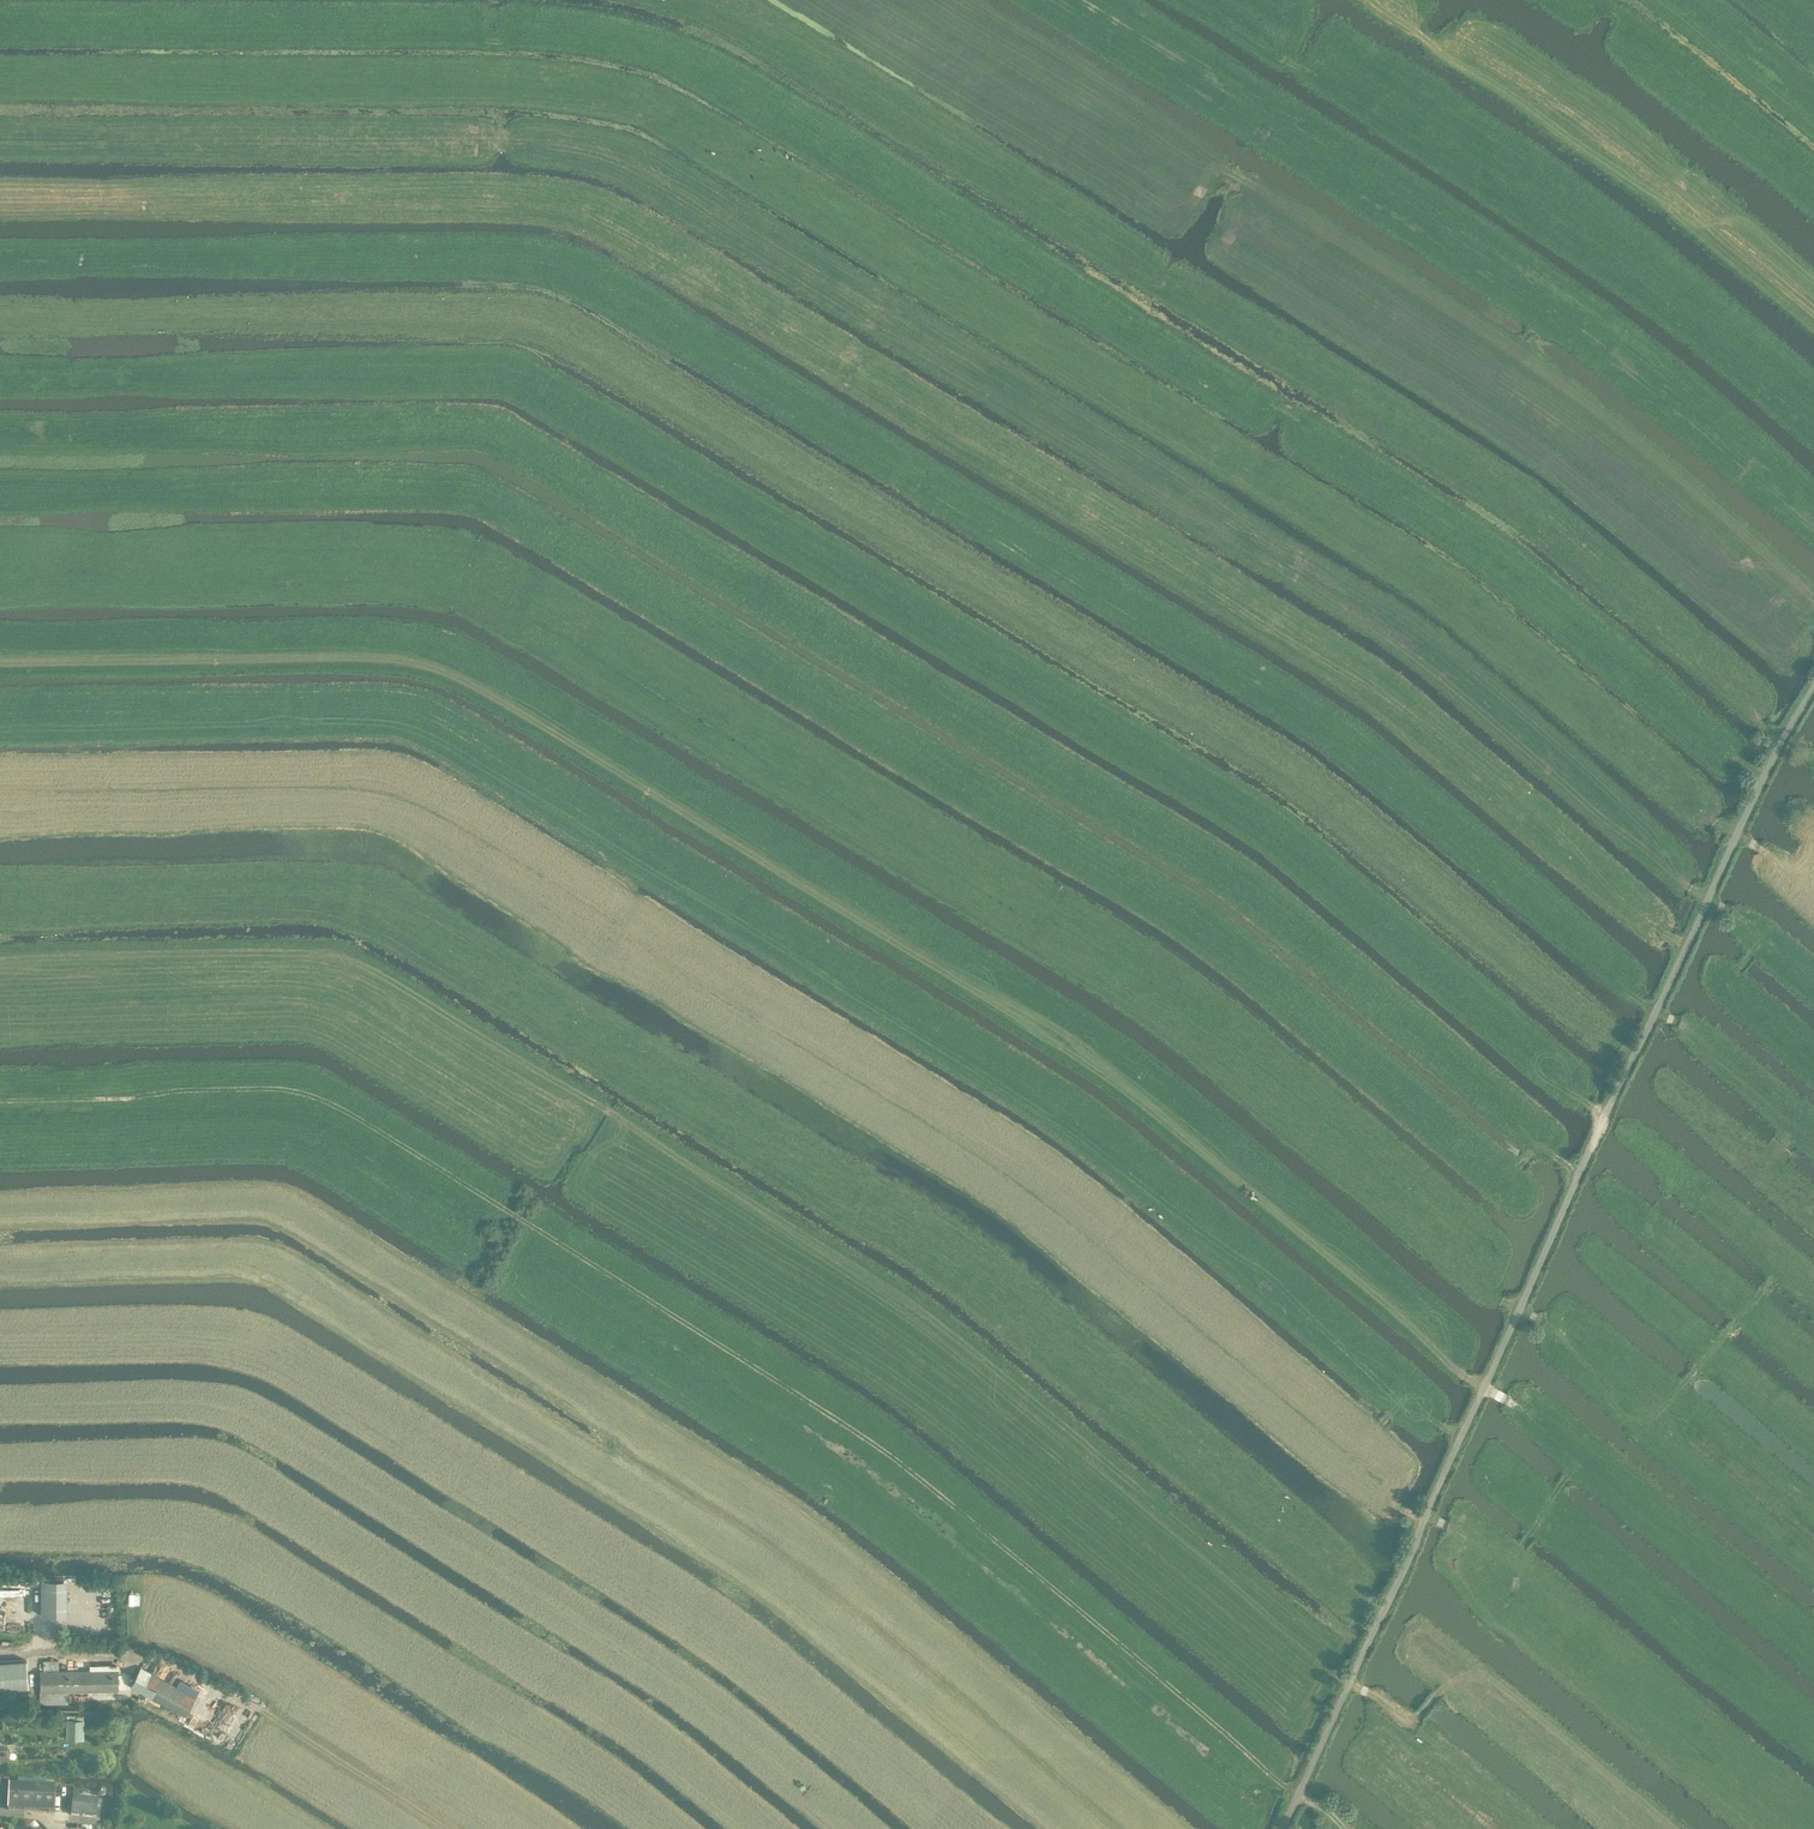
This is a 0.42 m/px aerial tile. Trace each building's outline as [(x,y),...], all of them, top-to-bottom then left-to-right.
[(67,1579),(41,1579),(41,1615),(67,1615),(67,1579)] [(0,1661),(0,1687),(28,1685),(26,1659),(0,1661)] [(186,1715),(196,1696),(141,1667),(131,1686),(186,1715)] [(43,1670),(40,1670),(40,1702),(68,1702),(68,1691),(119,1690),(118,1669),(59,1670),(45,1670),(43,1670)] [(66,1718),(66,1733),(84,1733),(84,1718),(66,1718)] [(7,1765),(7,1763),(9,1762),(9,1754),(7,1754),(7,1750),(0,1751),(0,1766),(7,1765)] [(10,1786),(9,1810),(55,1812),(55,1811),(56,1788),(10,1786)] [(99,1800),(74,1797),(72,1814),(97,1817),(99,1800)]
